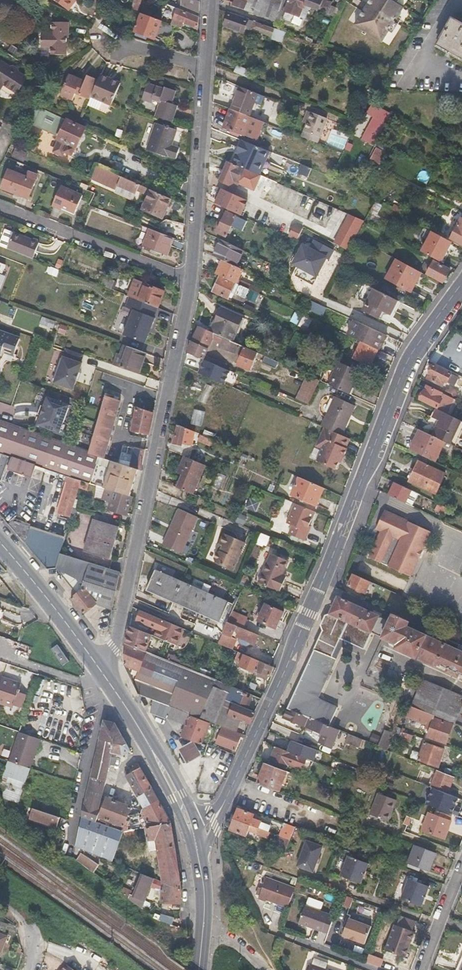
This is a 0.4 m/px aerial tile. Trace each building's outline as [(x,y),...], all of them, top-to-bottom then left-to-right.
[(201,0),(185,0),(184,6),(200,14),(201,0)] [(278,0),(252,0),(250,3),(242,0),(237,0),(233,11),(274,27),(284,2),(278,0)] [(323,15),(340,23),(343,16),(327,7),(324,6),(327,0),(295,0),(292,5),(288,13),(306,21),(312,10),(321,13),(323,15)] [(406,10),(398,5),(401,0),(374,0),(356,28),(384,44),(406,10)] [(283,25),(288,13),(292,5),(284,2),(274,27),(275,28),(277,22),(283,25)] [(138,14),(141,9),(134,6),(131,11),(138,14)] [(170,44),(179,27),(174,24),(144,10),(142,13),(146,15),(139,29),(158,39),(159,39),(170,44)] [(199,31),(200,19),(181,10),(174,24),(179,27),(183,28),(185,24),(199,31)] [(245,34),(250,21),(232,14),(227,27),(245,34)] [(66,47),(63,31),(65,30),(62,15),(49,17),(51,29),(42,30),(45,44),(53,42),(55,49),(66,47)] [(454,20),(440,46),(461,59),(461,25),(454,20)] [(275,31),(257,24),(256,24),(254,30),(273,37),(275,31)] [(288,36),(275,31),(273,37),(271,41),(284,46),(288,36)] [(27,75),(1,60),(0,62),(0,88),(3,82),(18,91),(27,75)] [(94,97),(101,81),(90,75),(88,80),(72,73),(62,95),(74,101),(77,94),(92,101),(94,97)] [(249,79),(235,73),(232,80),(246,86),(249,79)] [(113,106),(121,87),(122,84),(111,79),(104,76),(101,81),(94,97),(113,106)] [(174,106),(178,94),(167,90),(166,92),(150,86),(144,102),(154,106),(156,102),(163,104),(157,118),(174,125),(180,108),(174,106)] [(265,100),(259,98),(243,90),(233,111),(250,119),(255,107),(261,109),(265,100)] [(26,115),(35,120),(34,122),(57,133),(62,124),(64,125),(59,138),(53,150),(63,155),(65,150),(72,154),(76,146),(77,146),(86,128),(33,102),(26,115)] [(244,138),(252,120),(250,119),(233,111),(232,111),(224,129),(244,138)] [(304,126),(308,127),(303,141),(318,148),(327,125),(308,117),(304,126)] [(375,118),(370,128),(368,127),(361,142),(373,148),(386,124),(375,118)] [(173,149),(178,133),(158,126),(149,152),(170,160),(170,158),(177,161),(180,151),(173,149)] [(328,145),(344,151),(348,139),(332,134),(328,145)] [(268,164),(272,155),(242,141),(236,154),(238,155),(234,164),(245,169),(261,176),(267,163),(268,164)] [(379,164),(387,152),(377,146),(370,158),(379,164)] [(15,147),(12,156),(23,160),(27,151),(15,147)] [(236,189),(245,169),(234,164),(228,162),(219,182),(236,189)] [(171,198),(126,177),(97,163),(90,177),(116,187),(117,185),(135,194),(136,192),(148,198),(143,208),(162,217),(171,198)] [(309,185),(314,174),(303,169),(298,180),(309,185)] [(30,202),(37,183),(11,172),(3,191),(30,202)] [(75,218),(84,196),(63,188),(54,210),(75,218)] [(242,217),(249,202),(223,191),(216,206),(242,217)] [(97,210),(102,198),(94,194),(90,207),(97,210)] [(226,237),(235,217),(224,212),(215,232),(226,237)] [(452,234),(440,228),(437,232),(461,245),(461,215),(452,234)] [(348,254),(364,224),(357,220),(350,217),(335,246),(348,254)] [(297,226),(291,238),(299,242),(304,229),(297,226)] [(170,256),(177,240),(171,237),(152,231),(146,247),(170,256)] [(186,243),(186,237),(173,231),(171,237),(177,240),(186,243)] [(0,247),(8,250),(14,235),(6,232),(0,247)] [(33,260),(40,244),(14,234),(14,235),(8,250),(33,260)] [(441,264),(452,244),(434,234),(422,255),(441,264)] [(236,267),(244,251),(222,240),(214,257),(224,262),(236,267)] [(318,277),(327,261),(330,262),(335,252),(316,242),(311,251),(305,248),(296,265),(301,268),(296,277),(301,280),(302,279),(306,281),(305,283),(314,288),(320,278),(318,277)] [(409,291),(419,273),(398,261),(388,281),(409,291)] [(238,280),(243,270),(236,267),(224,262),(217,276),(222,278),(236,285),(238,280)] [(443,283),(450,271),(434,263),(427,275),(443,283)] [(48,266),(46,273),(57,277),(59,269),(48,266)] [(91,283),(109,290),(120,293),(122,288),(112,284),(93,277),(91,283)] [(250,291),(236,285),(222,278),(215,293),(229,299),(232,292),(246,299),(250,291)] [(261,291),(238,280),(236,285),(250,291),(259,295),(261,291)] [(156,308),(163,292),(160,290),(135,281),(128,297),(130,298),(156,308)] [(391,315),(398,302),(363,285),(360,291),(363,293),(358,301),(367,305),(364,311),(378,318),(382,310),(391,315)] [(154,318),(158,309),(156,308),(130,298),(127,308),(134,311),(125,336),(145,344),(155,318),(154,318)] [(327,309),(321,306),(311,301),(308,308),(310,310),(312,308),(325,314),(327,309)] [(256,311),(245,305),(244,307),(241,305),(240,308),(255,314),(256,311)] [(232,342),(242,319),(221,309),(210,332),(222,338),(232,342)] [(381,318),(389,322),(392,315),(384,311),(381,318)] [(40,324),(53,328),(56,320),(42,316),(40,324)] [(306,331),(311,320),(304,316),(298,327),(306,331)] [(61,324),(57,333),(65,336),(68,326),(61,324)] [(383,346),(388,336),(363,325),(361,331),(364,332),(360,341),(360,342),(378,350),(381,345),(383,346)] [(222,338),(210,332),(199,327),(192,342),(208,349),(210,344),(218,347),(222,338)] [(19,339),(0,333),(0,356),(2,351),(14,355),(19,339)] [(227,352),(232,342),(222,338),(218,347),(227,352)] [(205,356),(208,349),(192,342),(187,353),(224,370),(225,365),(205,356)] [(276,362),(232,342),(227,352),(242,358),(239,365),(251,371),(256,360),(273,367),(276,362)] [(370,367),(378,350),(360,342),(353,359),(370,367)] [(124,345),(121,353),(117,352),(112,366),(138,375),(146,353),(124,345)] [(72,390),(81,364),(79,364),(83,355),(65,349),(53,383),(72,390)] [(349,395),(359,372),(339,363),(335,370),(328,366),(321,382),(349,395)] [(459,379),(433,366),(429,375),(430,376),(428,380),(443,388),(445,383),(460,389),(461,384),(461,380),(459,379)] [(314,394),(319,382),(307,376),(302,389),(314,394)] [(452,417),(459,402),(446,396),(444,401),(440,399),(443,395),(428,387),(426,391),(424,391),(420,400),(437,409),(437,410),(452,417)] [(456,397),(459,392),(448,387),(446,392),(449,394),(456,397)] [(308,407),(314,394),(302,389),(296,401),(308,407)] [(57,433),(67,405),(46,397),(36,425),(57,433)] [(103,459),(120,402),(104,397),(89,452),(88,455),(98,458),(103,459)] [(341,436),(348,421),(355,406),(334,397),(321,427),(324,429),(341,436)] [(148,434),(153,412),(136,406),(132,431),(148,434)] [(194,408),(190,423),(202,426),(205,411),(194,408)] [(461,433),(461,422),(452,417),(437,410),(432,419),(440,423),(433,437),(445,442),(455,447),(461,433)] [(19,428),(0,421),(0,454),(6,456),(10,457),(19,428)] [(45,469),(54,440),(19,428),(10,457),(6,469),(32,478),(36,465),(45,469)] [(191,448),(193,435),(176,428),(172,447),(181,449),(182,447),(191,448)] [(342,459),(346,449),(345,449),(349,439),(341,436),(324,429),(316,447),(321,450),(316,462),(334,470),(340,457),(342,459)] [(435,463),(445,442),(433,437),(421,431),(411,451),(435,463)] [(210,449),(213,443),(199,438),(196,443),(210,449)] [(51,471),(61,442),(54,440),(45,469),(51,471)] [(98,458),(88,455),(89,452),(61,442),(51,471),(65,476),(79,481),(90,484),(98,458)] [(318,457),(321,450),(315,448),(312,455),(318,457)] [(141,471),(144,452),(133,449),(129,467),(136,470),(141,471)] [(107,490),(115,463),(103,459),(98,458),(90,484),(107,490)] [(191,496),(203,467),(183,459),(176,475),(179,476),(174,489),(191,496)] [(436,495),(446,475),(419,462),(410,482),(436,495)] [(128,497),(136,470),(129,467),(115,463),(107,490),(112,492),(128,497)] [(71,508),(79,481),(65,476),(63,480),(66,481),(56,515),(68,518),(71,508)] [(316,507),(324,489),(299,479),(292,497),(316,507)] [(406,505),(412,492),(395,484),(389,496),(406,505)] [(126,516),(131,498),(128,497),(112,492),(107,510),(126,516)] [(413,508),(419,495),(412,492),(406,505),(413,508)] [(249,497),(245,507),(255,512),(260,502),(249,497)] [(307,529),(315,512),(296,505),(288,524),(291,526),(288,534),(304,541),(309,529),(307,529)] [(450,510),(439,505),(435,512),(447,517),(450,510)] [(178,556),(194,520),(178,512),(162,549),(178,556)] [(376,530),(381,533),(379,539),(385,542),(420,558),(431,533),(385,512),(376,530)] [(241,528),(246,518),(237,514),(233,525),(241,528)] [(108,560),(118,527),(91,519),(82,552),(108,560)] [(21,542),(25,530),(12,526),(10,528),(21,542)] [(55,568),(58,555),(62,542),(25,530),(21,542),(45,569),(54,569),(55,568)] [(256,544),(266,547),(270,536),(261,532),(256,544)] [(232,573),(243,545),(222,536),(218,547),(221,549),(219,554),(216,555),(213,562),(214,566),(232,573)] [(411,577),(420,558),(385,542),(379,539),(371,558),(411,577)] [(111,611),(119,573),(58,555),(55,568),(76,595),(70,599),(82,613),(95,603),(111,611)] [(270,555),(267,563),(258,585),(280,594),(284,584),(286,578),(282,576),(288,562),(270,555)] [(411,577),(371,558),(370,558),(411,577)] [(173,599),(180,582),(155,571),(148,588),(173,599)] [(363,592),(368,582),(355,575),(350,586),(363,592)] [(200,610),(207,593),(180,582),(173,599),(200,610)] [(231,611),(234,605),(207,593),(200,610),(222,619),(222,618),(227,621),(231,611)] [(336,708),(317,700),(344,643),(362,651),(371,633),(397,645),(395,648),(427,663),(434,667),(436,663),(448,668),(446,672),(456,677),(458,673),(461,675),(461,646),(447,640),(443,647),(404,629),(408,622),(394,615),(390,623),(338,599),(331,615),(326,617),(321,628),(323,632),(287,710),(310,719),(329,726),(336,708)] [(276,629),(284,612),(265,605),(258,621),(276,629)] [(175,646),(183,628),(141,611),(137,620),(159,630),(155,638),(158,639),(164,641),(175,646)] [(246,629),(250,619),(231,611),(227,621),(246,629)] [(232,636),(234,631),(238,633),(236,636),(254,643),(258,635),(246,629),(227,621),(218,643),(233,649),(238,639),(232,636)] [(145,651),(151,636),(127,626),(126,636),(125,643),(145,651)] [(236,705),(240,697),(242,691),(145,651),(125,643),(123,666),(137,693),(156,701),(151,711),(184,724),(180,735),(193,740),(199,743),(208,720),(216,723),(221,713),(248,724),(254,712),(236,705)] [(254,672),(259,660),(237,651),(234,660),(240,663),(239,665),(254,672)] [(270,681),(276,668),(259,660),(254,672),(253,674),(270,681)] [(80,688),(40,675),(21,730),(77,750),(86,712),(80,688)] [(18,688),(16,687),(18,681),(0,676),(0,698),(19,704),(22,696),(21,692),(17,691),(18,688)] [(461,705),(461,697),(423,681),(414,701),(412,707),(426,712),(454,724),(461,705)] [(423,719),(426,712),(412,707),(411,706),(408,711),(416,715),(416,716),(423,719)] [(306,728),(310,719),(287,710),(283,719),(306,728)] [(332,748),(338,730),(329,726),(310,719),(306,728),(313,730),(312,736),(322,739),(321,744),(332,748)] [(446,743),(452,726),(434,719),(428,736),(446,743)] [(110,758),(111,753),(121,756),(129,752),(113,724),(103,721),(90,777),(104,781),(108,766),(113,767),(115,759),(110,758)] [(233,749),(239,734),(221,727),(215,741),(233,749)] [(387,750),(394,733),(393,732),(386,729),(379,746),(387,750)] [(28,767),(38,737),(17,730),(7,760),(9,760),(28,767)] [(411,742),(414,735),(405,732),(402,731),(401,735),(404,736),(403,738),(411,742)] [(362,739),(352,735),(349,742),(350,744),(358,748),(362,739)] [(193,740),(177,749),(186,764),(202,755),(193,740)] [(314,762),(318,751),(293,741),(289,752),(297,755),(305,758),(314,762)] [(438,767),(445,749),(424,742),(418,760),(438,767)] [(305,758),(297,755),(289,752),(276,747),(271,761),(288,767),(289,765),(301,770),(305,758)] [(26,783),(31,768),(28,767),(9,760),(4,775),(9,777),(26,783)] [(170,823),(136,764),(132,766),(133,767),(126,771),(127,773),(124,774),(146,811),(142,814),(149,826),(170,823)] [(279,793),(287,772),(266,764),(259,784),(279,793)] [(447,793),(454,777),(439,771),(432,787),(434,788),(447,793)] [(9,777),(4,775),(0,788),(0,791),(4,792),(2,799),(18,804),(26,783),(9,777)] [(95,821),(104,781),(90,777),(81,816),(95,821)] [(447,793),(434,788),(428,804),(459,816),(461,809),(455,806),(459,798),(447,793)] [(370,815),(385,821),(389,822),(392,813),(397,800),(379,793),(370,815)] [(126,821),(130,809),(105,799),(98,817),(113,822),(112,825),(117,827),(118,824),(124,826),(126,821)] [(56,826),(58,818),(31,809),(30,813),(37,816),(36,819),(56,826)] [(234,821),(260,830),(262,831),(263,828),(261,827),(262,823),(254,819),(255,816),(238,810),(234,821)] [(445,839),(451,820),(431,812),(423,830),(445,839)] [(149,826),(142,814),(132,815),(133,819),(126,821),(124,826),(122,831),(123,831),(133,830),(145,827),(149,826)] [(111,862),(122,831),(96,821),(95,821),(81,816),(73,848),(111,862)] [(340,845),(349,820),(343,818),(334,843),(340,845)] [(257,836),(260,830),(234,821),(230,831),(246,836),(248,832),(257,836)] [(181,889),(170,823),(149,826),(145,827),(150,851),(157,850),(162,882),(181,889)] [(290,841),(296,829),(292,827),(286,840),(290,841)] [(285,853),(290,841),(286,840),(283,839),(278,851),(285,853)] [(313,872),(323,847),(307,841),(297,867),(313,872)] [(430,872),(437,854),(416,846),(408,867),(419,871),(421,869),(430,872)] [(94,871),(99,863),(81,852),(76,861),(94,871)] [(360,884),(368,864),(348,856),(340,876),(360,884)] [(145,897),(153,879),(141,874),(134,893),(145,897)] [(287,908),(295,888),(266,877),(262,889),(258,888),(255,894),(259,895),(258,899),(265,902),(266,899),(287,908)] [(421,907),(428,887),(408,879),(401,900),(421,907)] [(180,903),(181,889),(162,882),(161,901),(180,903)] [(334,918),(320,912),(323,903),(308,898),(298,924),(328,935),(334,918)] [(406,958),(415,932),(413,932),(417,922),(400,916),(397,926),(394,925),(385,951),(406,958)] [(366,945),(372,927),(350,919),(343,937),(366,945)] [(325,969),(327,963),(313,958),(311,965),(309,964),(307,969),(325,969)]
